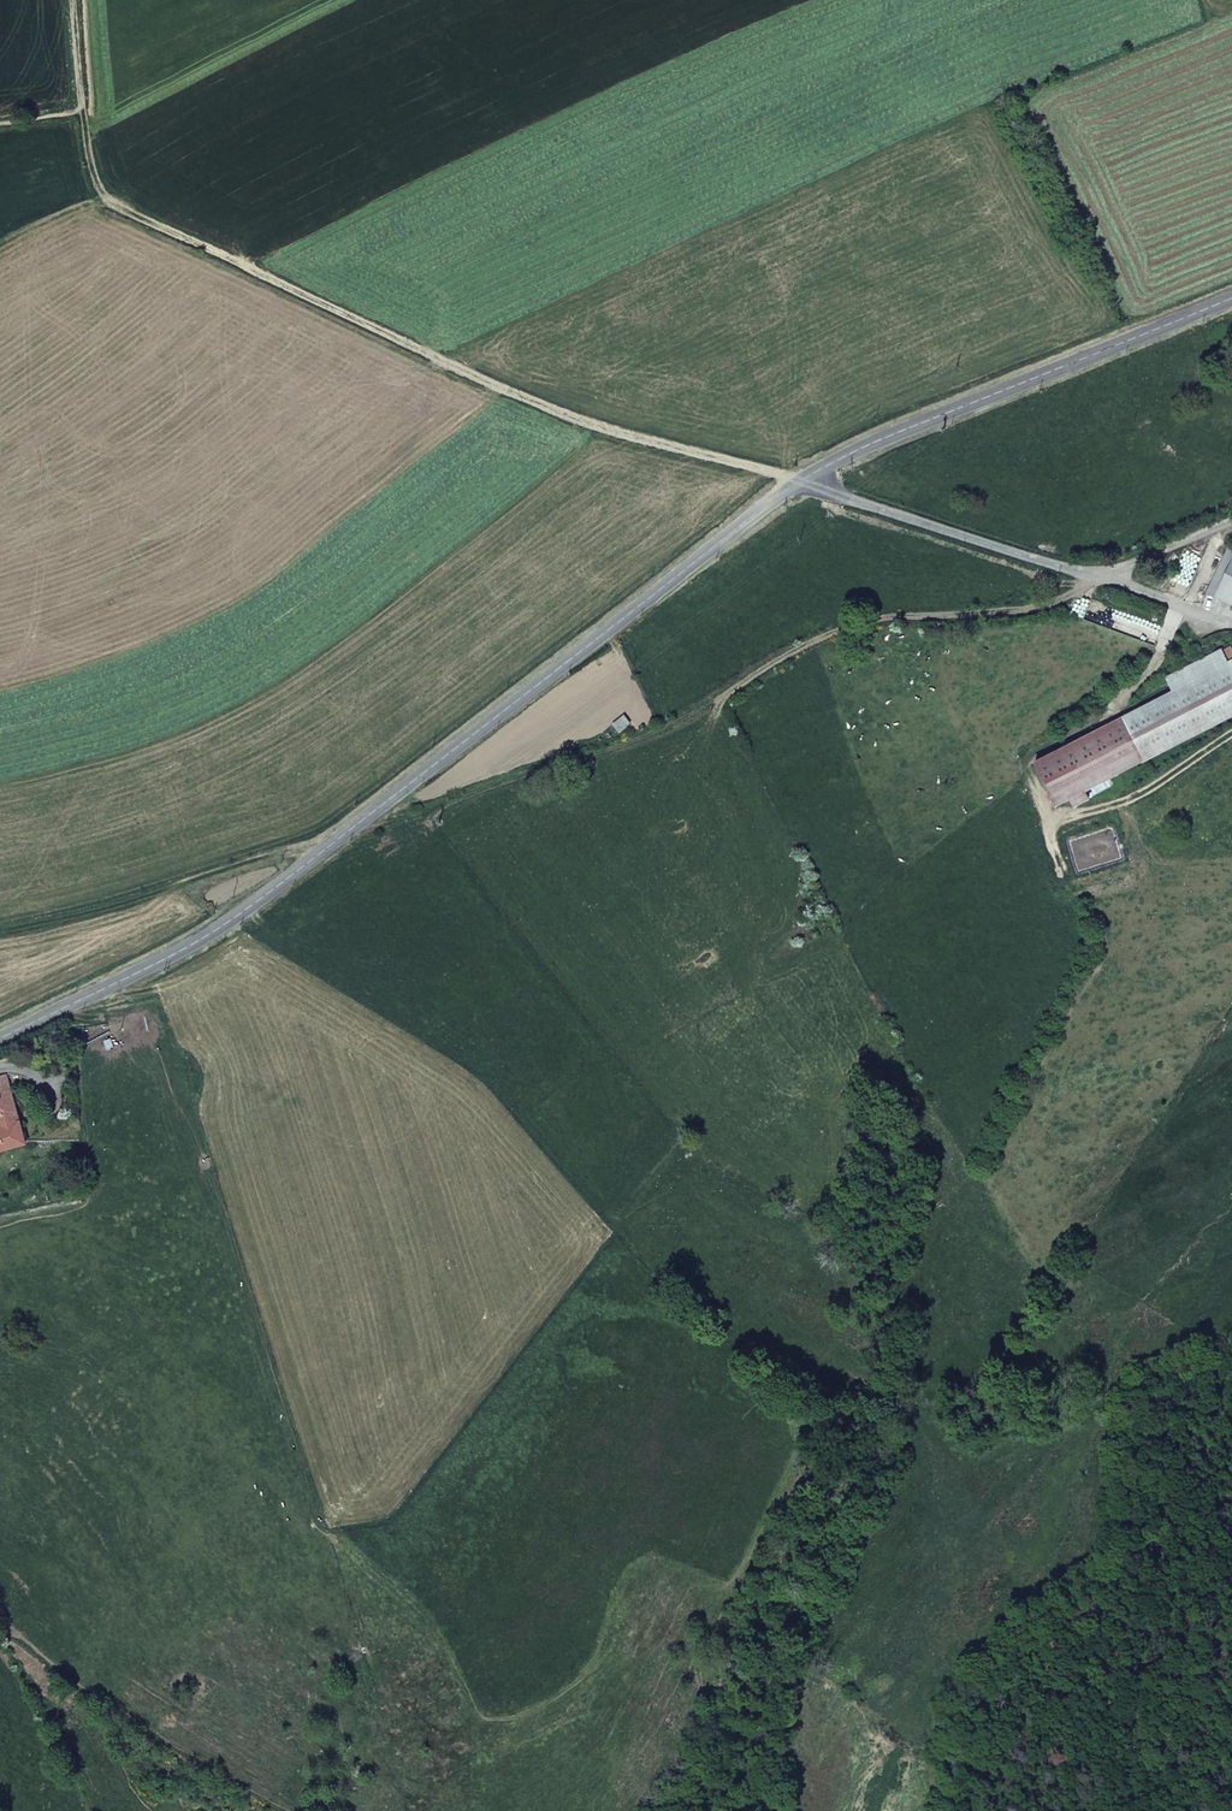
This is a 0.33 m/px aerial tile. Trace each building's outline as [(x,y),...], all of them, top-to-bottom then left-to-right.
[(1227,546),(1206,594),(1231,605),(1231,548),(1227,546)] [(1162,676),(1169,689),(1030,764),(1053,806),(1067,799),(1071,806),(1085,799),(1081,791),(1140,766),(1231,716),(1231,659),(1230,655),(1224,658),(1219,648),(1162,676)] [(633,722),(647,712),(641,703),(627,713),(633,722)] [(21,1114),(10,1083),(6,1072),(0,1074),(0,1149),(30,1142),(21,1114)]
